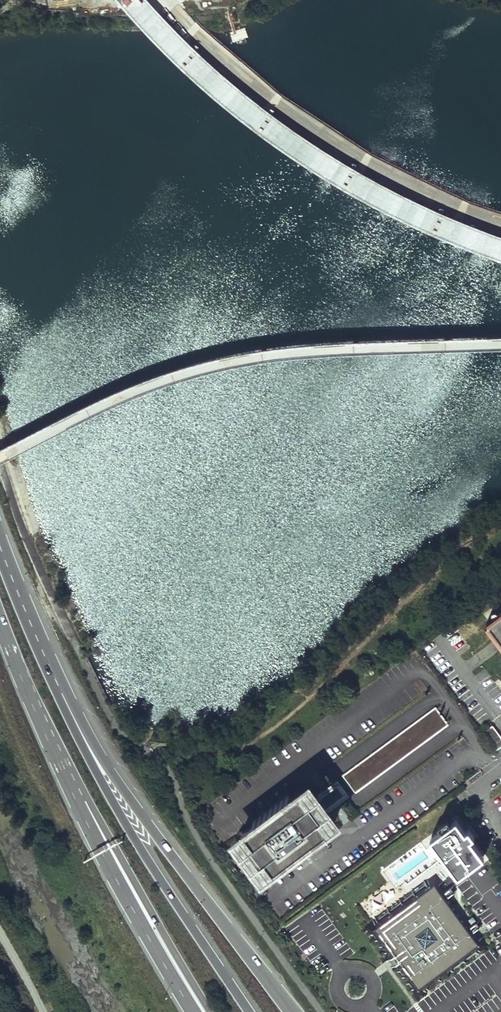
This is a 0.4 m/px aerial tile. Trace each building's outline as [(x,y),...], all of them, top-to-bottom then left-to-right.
[(489,626),(500,643),(500,617),(489,626)] [(356,795),(449,725),(435,707),(342,777),(356,795)] [(483,732),(497,749),(500,746),(500,736),(492,725),(483,732)] [(300,790),(243,834),(253,847),(249,851),(260,865),(265,862),(275,875),(332,832),(320,816),(313,806),(300,790)] [(320,816),(340,800),(333,791),(313,806),(320,816)] [(398,960),(416,985),(411,988),(418,997),(426,990),(422,986),(476,946),(479,951),(488,945),(481,936),(477,940),(437,886),(442,882),(436,874),(428,880),(432,885),(429,887),(381,923),(378,925),(375,920),(366,926),(372,935),(377,931),(398,960)] [(382,1011),(399,1011),(390,1001),(379,1009),(382,1011)]
